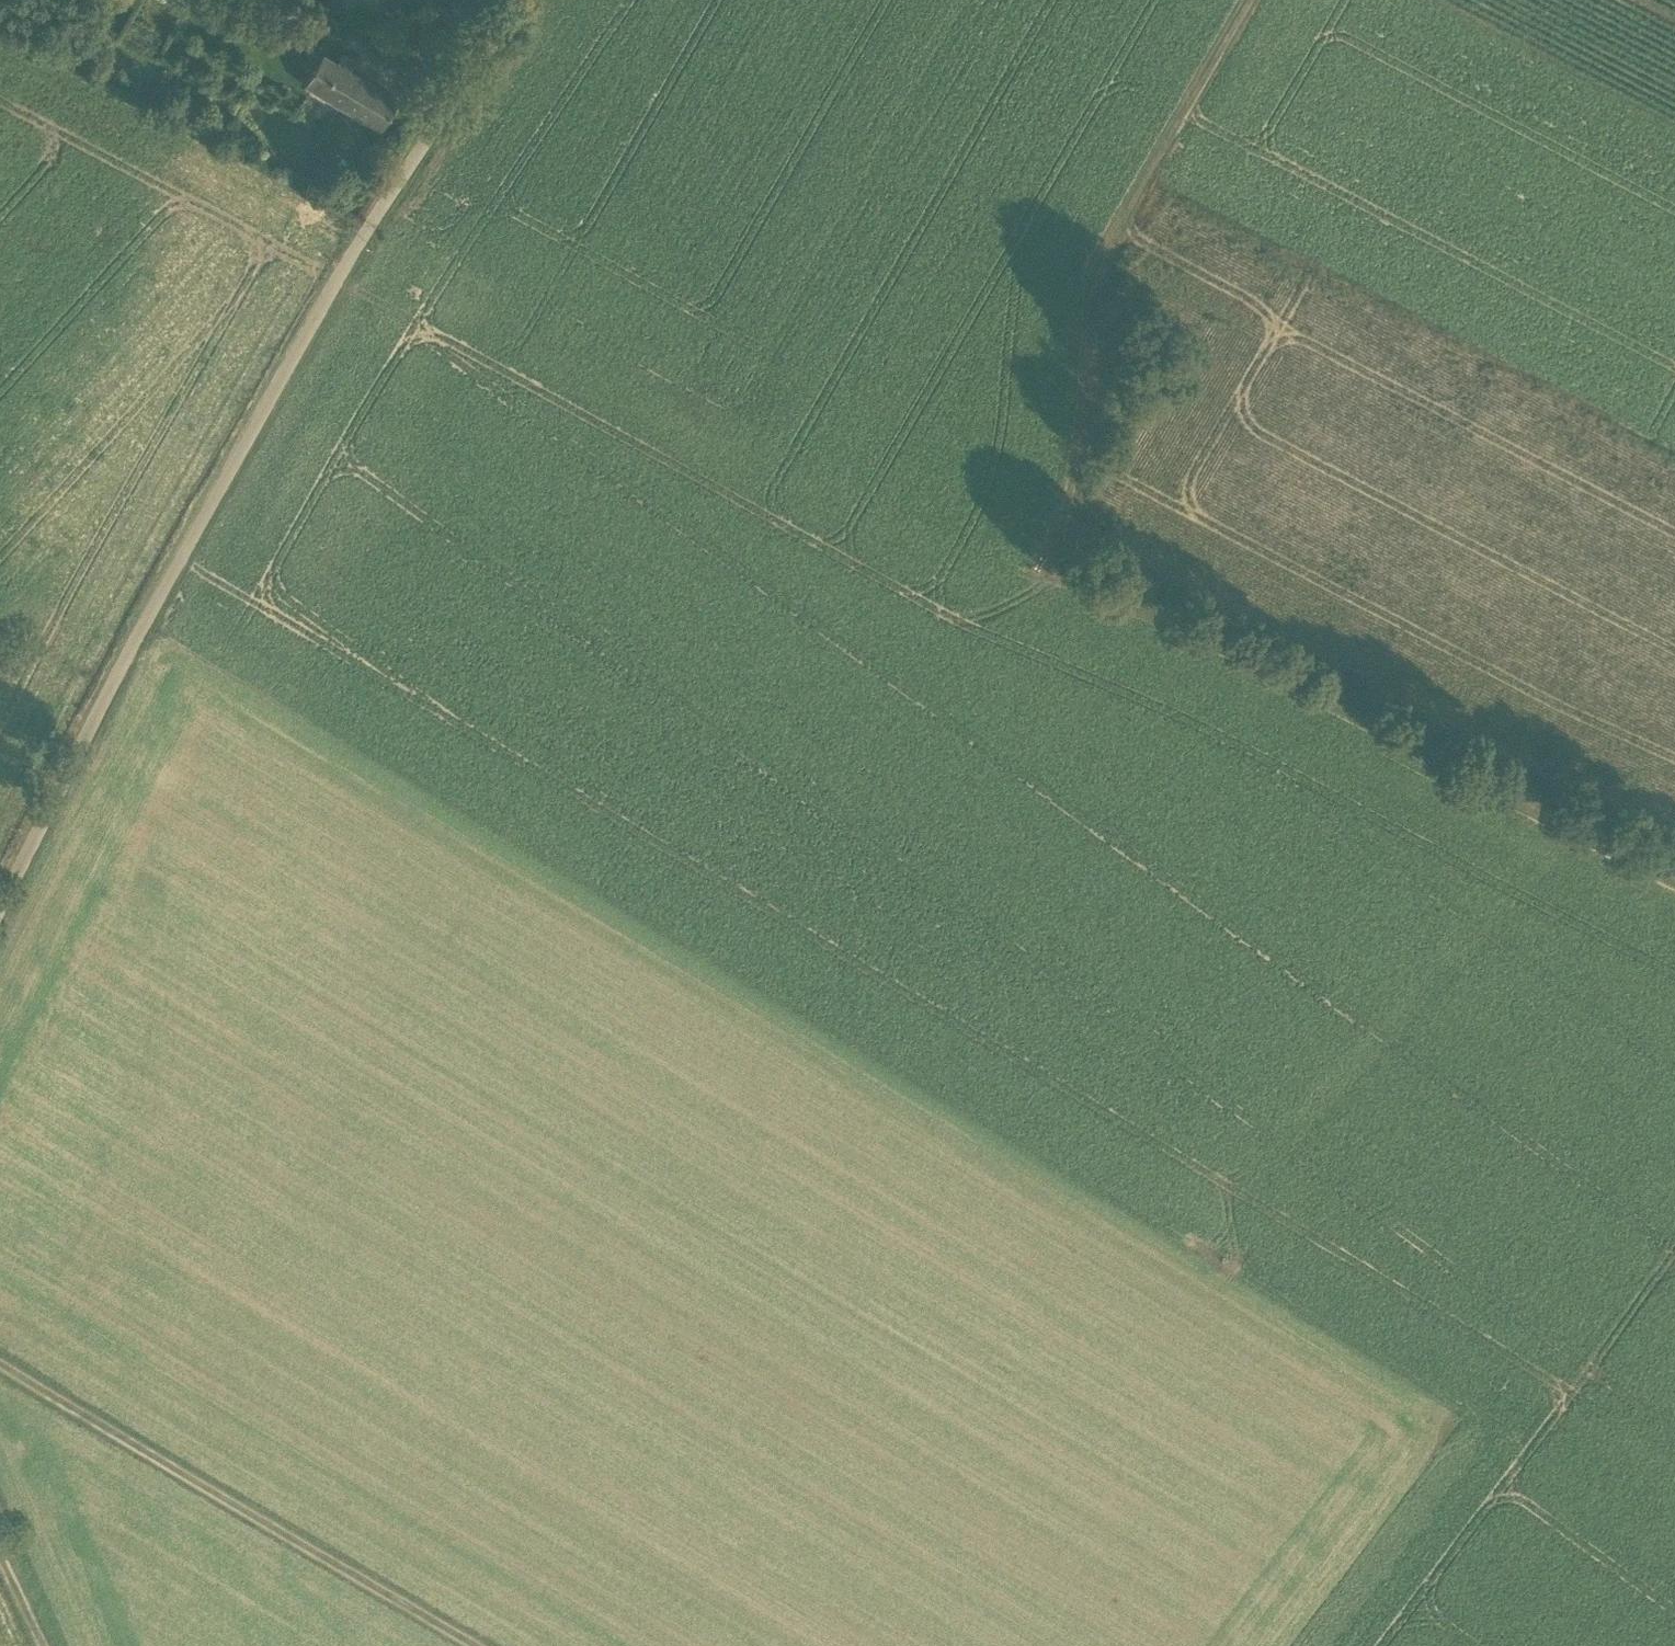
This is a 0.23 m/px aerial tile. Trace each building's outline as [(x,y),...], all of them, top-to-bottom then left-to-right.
[(331,34),(339,22),(327,14),(319,26),(331,34)] [(301,68),(314,75),(324,57),(323,57),(313,51),(311,50),(301,68)] [(352,70),(357,62),(344,54),(339,63),(326,55),(324,57),(314,75),(307,88),(382,131),(400,100),(352,70)]
